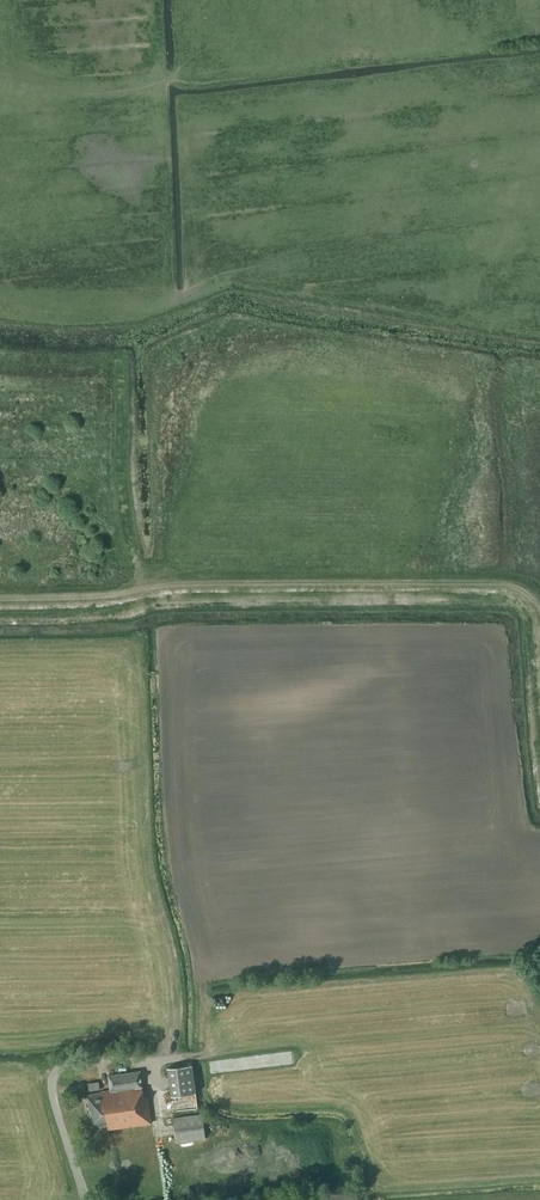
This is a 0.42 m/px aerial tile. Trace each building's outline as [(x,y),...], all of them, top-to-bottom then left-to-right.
[(173,1095),(197,1092),(192,1064),(168,1067),(173,1095)] [(152,1122),(148,1096),(144,1096),(141,1071),(109,1076),(111,1091),(87,1095),(92,1127),(108,1125),(108,1128),(152,1122)] [(88,1091),(99,1089),(98,1081),(87,1082),(88,1091)] [(177,1141),(206,1137),(202,1113),(174,1118),(177,1141)]
